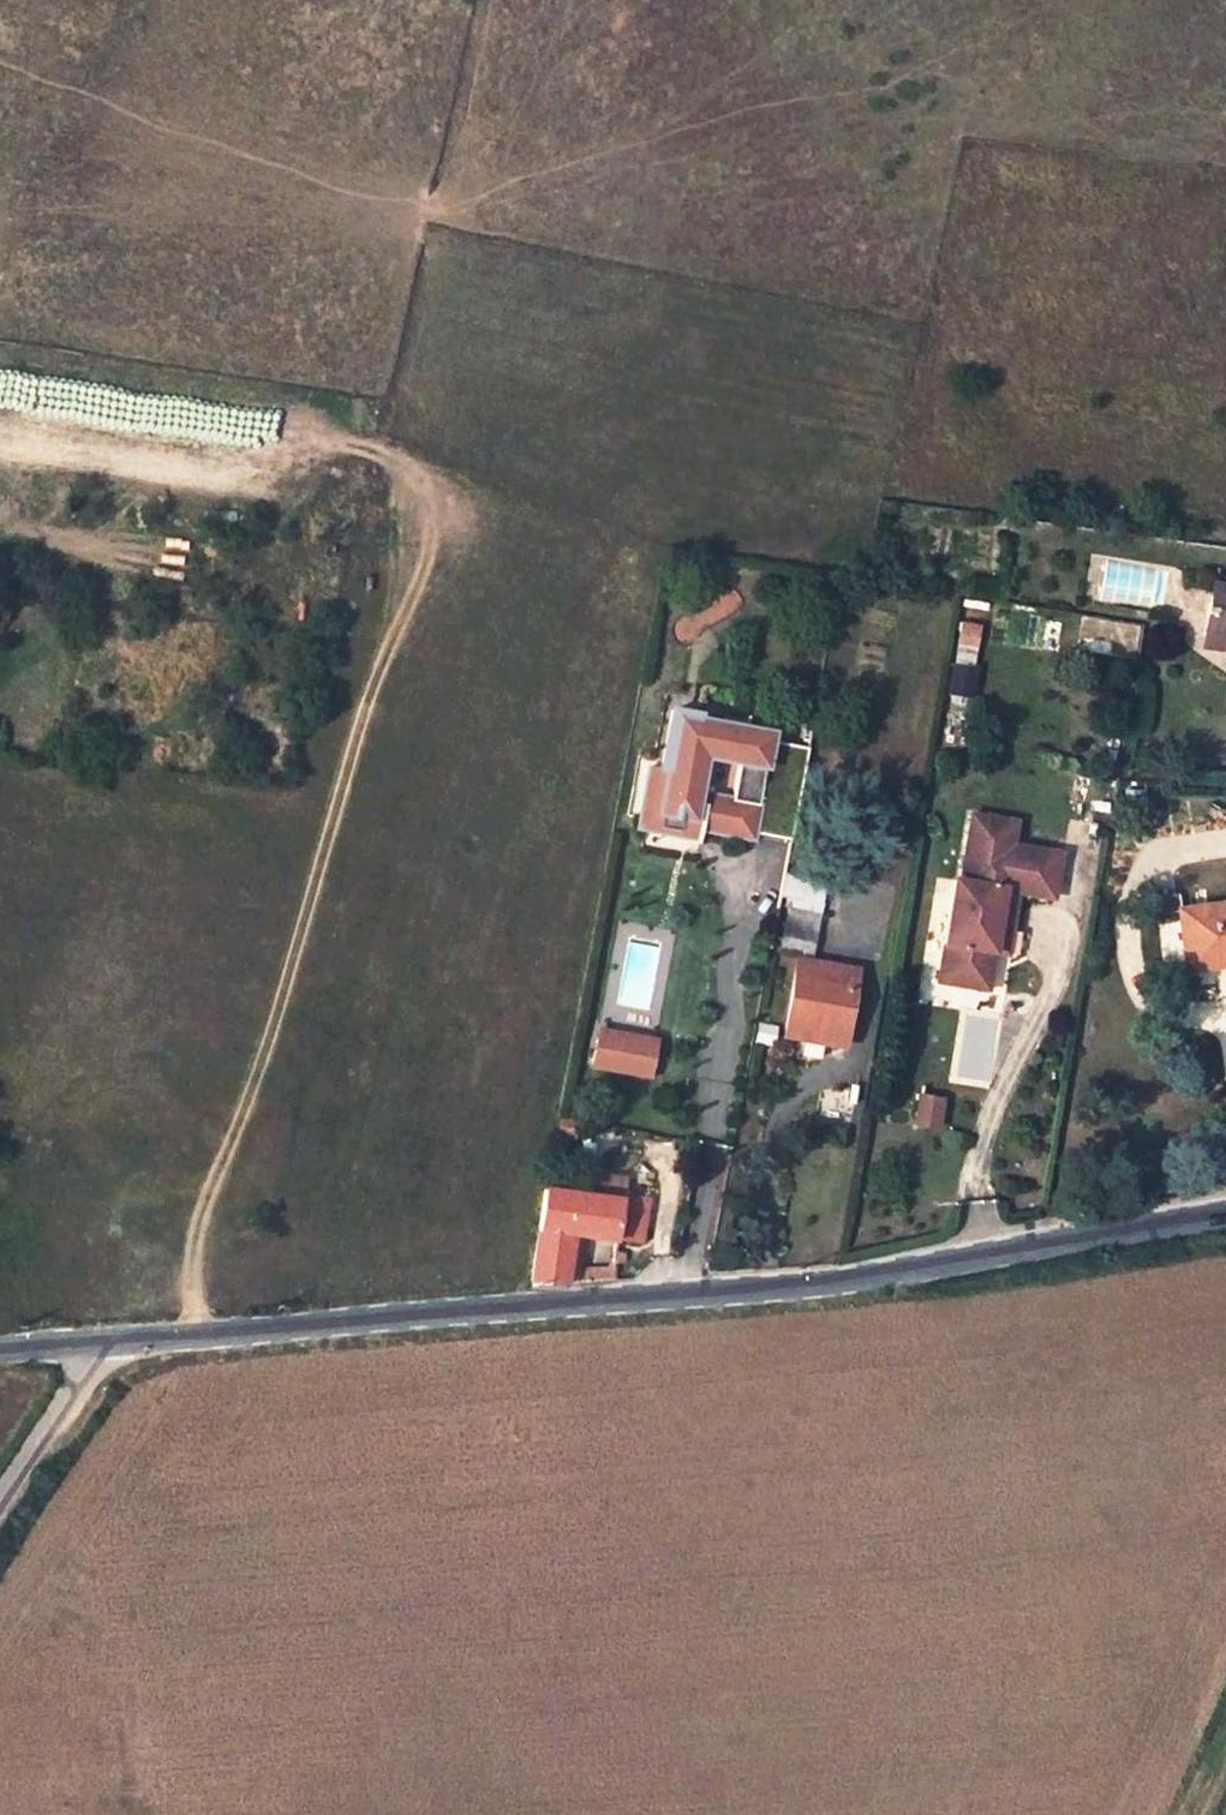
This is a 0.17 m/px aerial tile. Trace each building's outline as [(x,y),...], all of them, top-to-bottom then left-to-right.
[(1211,586),(1202,636),(1225,640),(1225,588),(1211,586)] [(1083,616),(1078,651),(1136,659),(1140,624),(1083,616)] [(968,673),(978,626),(962,622),(951,669),(968,673)] [(1225,652),(1225,640),(1202,636),(1201,650),(1225,652)] [(696,710),(670,707),(659,764),(650,761),(639,822),(694,832),(695,825),(750,835),(752,826),(789,833),(806,743),(768,738),(769,730),(745,725),(746,715),(717,710),(715,719),(696,716),(696,710)] [(1016,821),(972,813),(961,879),(955,878),(938,979),(986,987),(993,950),(997,927),(1010,929),(1017,890),(1053,897),(1061,853),(1012,845),(1016,821)] [(1178,907),(1184,960),(1225,955),(1225,901),(1178,907)] [(786,910),(779,947),(811,953),(819,916),(786,910)] [(1007,952),(1010,929),(997,927),(993,950),(1007,952)] [(798,962),(785,1036),(844,1047),(858,971),(798,962)] [(596,1031),(588,1072),(651,1084),(659,1042),(596,1031)] [(935,1124),(940,1098),(920,1095),(915,1121),(935,1124)] [(619,1194),(623,1173),(594,1168),(589,1196),(618,1201),(619,1194)] [(564,1284),(572,1234),(639,1243),(648,1199),(619,1194),(618,1201),(589,1196),(544,1189),(529,1287),(564,1284)] [(613,1281),(615,1267),(587,1268),(588,1282),(613,1281)]
